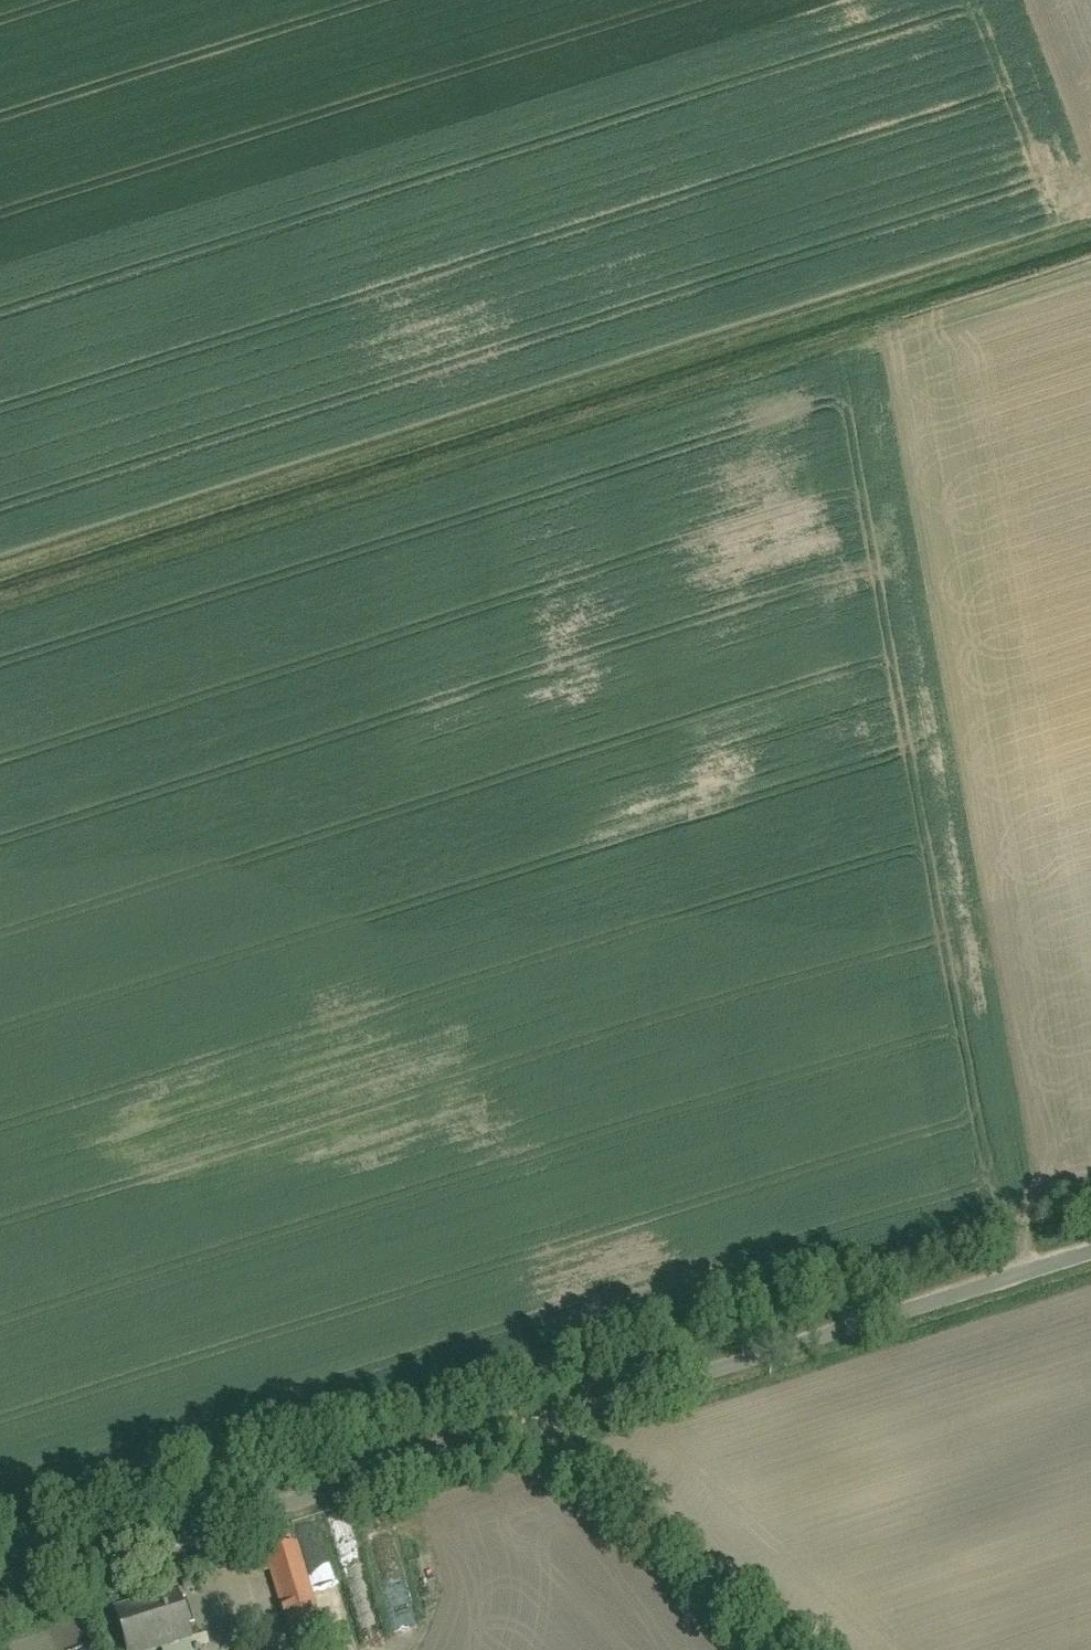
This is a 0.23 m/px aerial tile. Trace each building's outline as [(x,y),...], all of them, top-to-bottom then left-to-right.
[(324,1638),(295,1546),(259,1557),(288,1649),(324,1638)] [(173,1593),(109,1615),(121,1649),(193,1649),(173,1593)]
